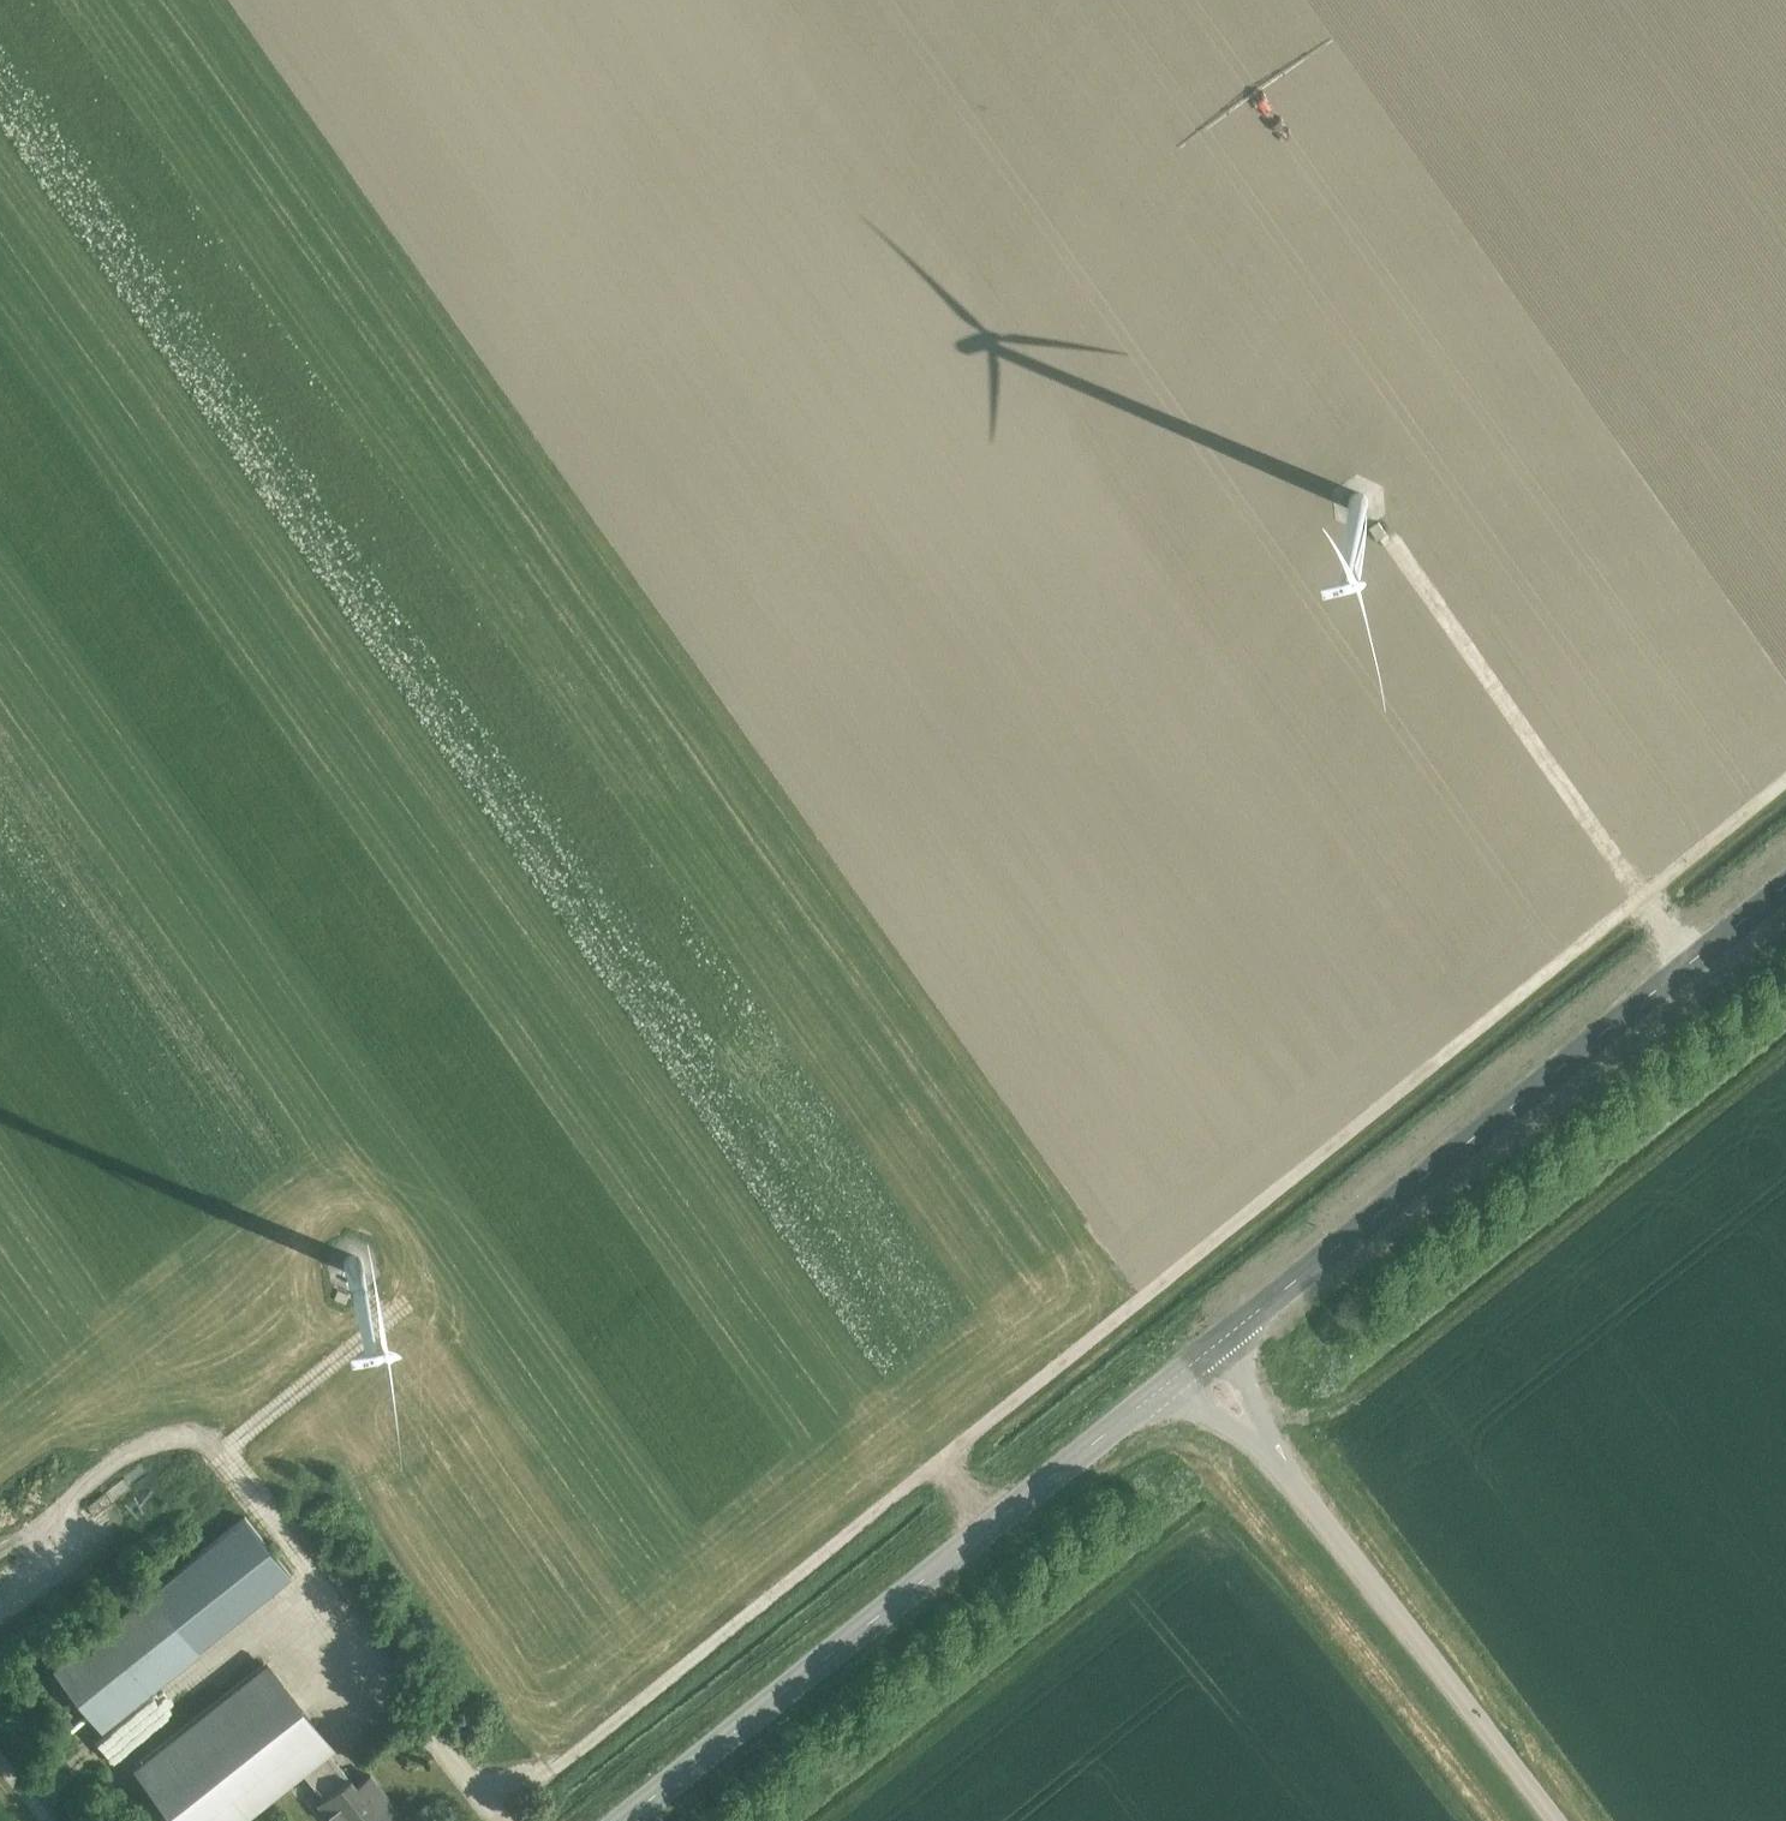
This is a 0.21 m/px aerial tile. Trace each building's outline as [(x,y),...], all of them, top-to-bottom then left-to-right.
[(245,1517),(56,1667),(102,1725),(291,1575),(245,1517)] [(135,1765),(179,1820),(242,1820),(302,1773),(328,1752),(331,1750),(263,1664),(135,1765)] [(333,1820),(381,1820),(391,1813),(379,1798),(384,1794),(369,1775),(353,1789),(347,1782),(350,1780),(328,1752),(302,1773),(328,1805),(323,1809),(333,1820)]
